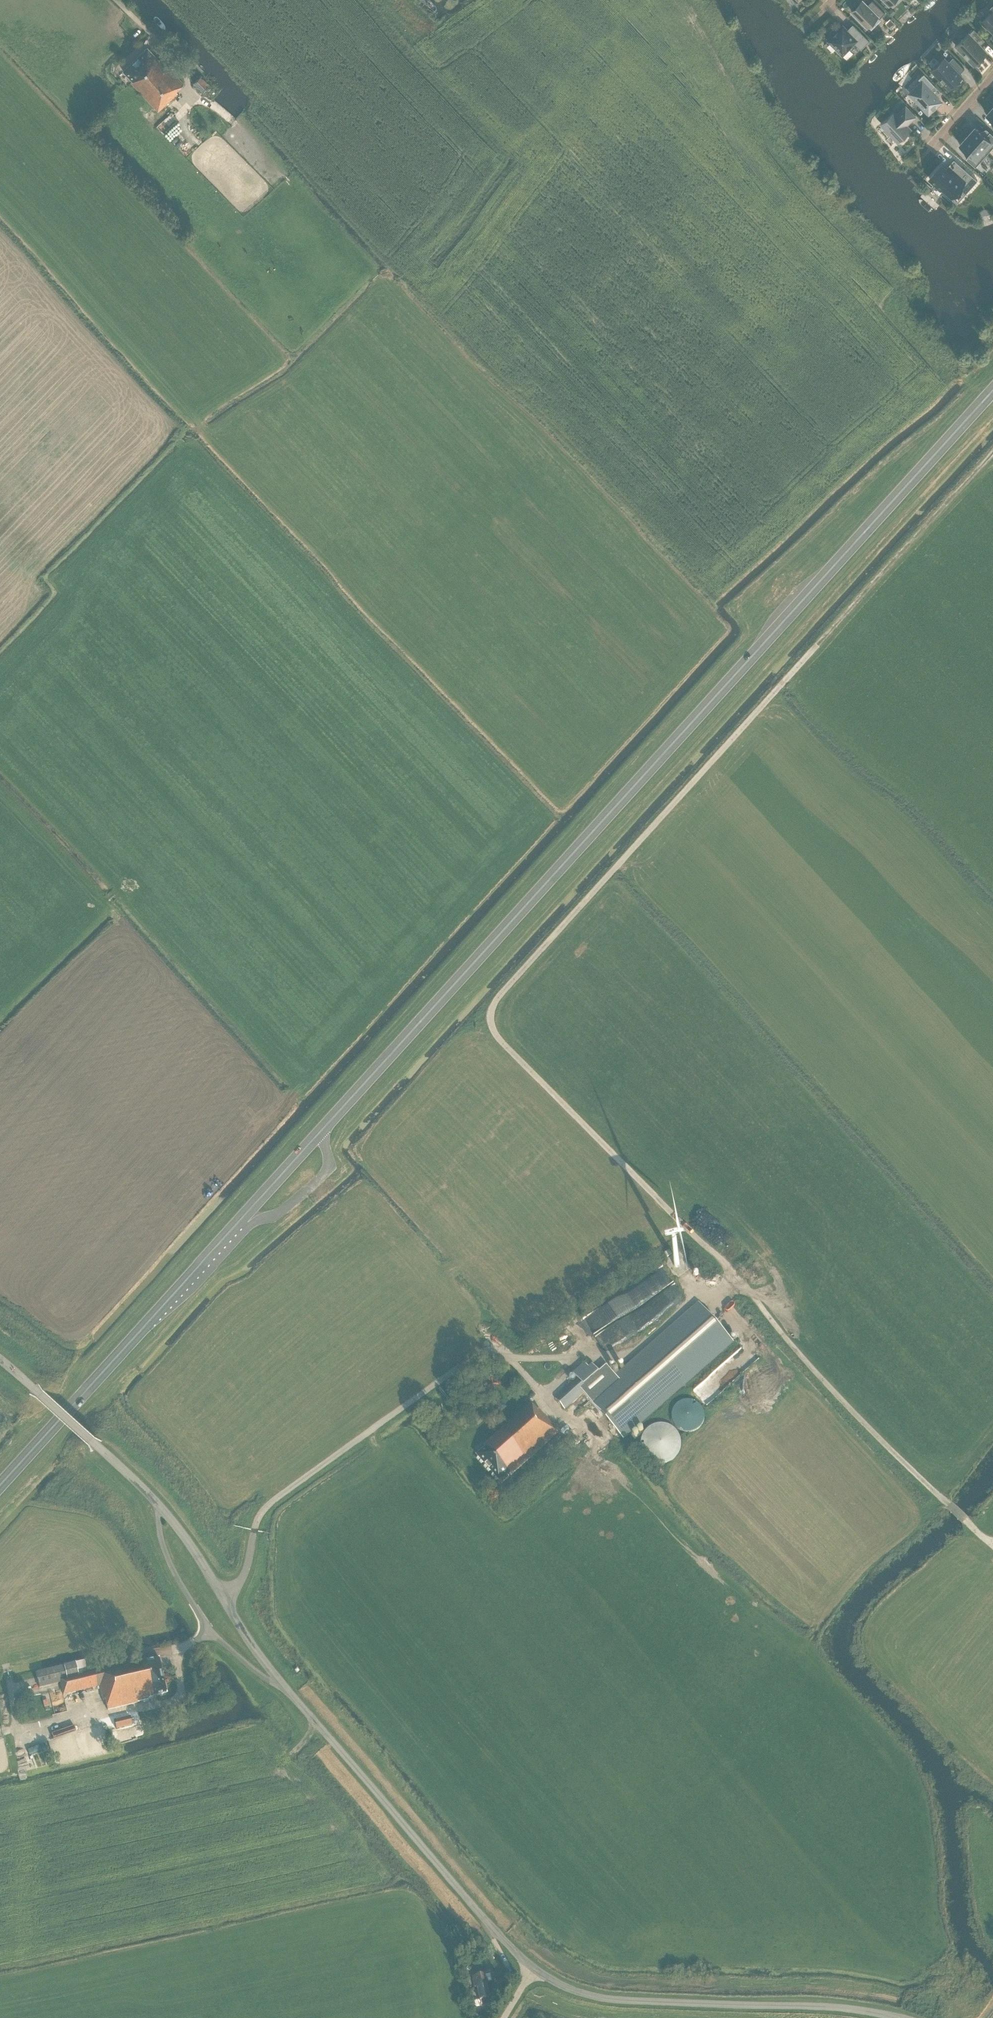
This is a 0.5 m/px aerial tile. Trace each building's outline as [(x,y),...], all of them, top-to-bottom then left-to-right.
[(854,9),(852,11),(867,27),(878,17),(879,18),(885,13),(872,0),(867,5),(862,0),(860,3),(858,2),(853,7),(854,9)] [(988,10),(991,13),(981,22),(987,29),(988,28),(992,33),(992,5),(988,10)] [(847,30),(843,26),(828,40),(837,48),(836,49),(843,55),(849,49),(849,48),(854,43),(861,49),(869,41),(853,24),(847,30)] [(956,45),(974,65),(987,53),(979,45),(985,40),(974,29),(969,34),(968,34),(956,45)] [(174,67),(171,70),(160,59),(159,60),(147,47),(123,71),(132,81),(131,82),(158,111),(177,93),(176,91),(184,84),(175,75),(179,72),(174,67)] [(944,58),(931,70),(949,89),(962,77),(959,74),(964,69),(953,57),(948,62),(944,58)] [(910,93),(928,113),(941,102),(930,90),(934,85),(924,74),(919,79),(922,82),(910,93)] [(193,83),(201,92),(208,85),(200,77),(193,83)] [(916,117),(906,106),(896,115),(894,112),(881,124),(898,142),(911,130),(906,125),(909,121),(910,122),(916,117)] [(968,136),(987,153),(992,146),(992,135),(990,132),(986,137),(975,127),(968,136)] [(968,136),(960,145),(970,154),(966,159),(975,167),(987,153),(968,136)] [(945,168),(932,182),(944,192),(945,191),(954,199),(965,187),(971,192),(979,183),(959,166),(952,174),(945,168)] [(681,1297),(661,1267),(648,1275),(667,1305),(681,1297)] [(643,1319),(659,1312),(657,1308),(664,1305),(662,1301),(627,1318),(632,1328),(645,1322),(643,1319)] [(623,1437),(732,1341),(699,1304),(617,1376),(607,1365),(598,1372),(592,1365),(589,1368),(585,1363),(573,1373),(578,1378),(555,1399),(564,1409),(583,1393),(623,1437)] [(624,1327),(609,1333),(613,1341),(628,1335),(624,1327)] [(691,1400),(688,1400),(685,1400),(683,1401),(680,1402),(678,1404),(676,1406),(674,1408),(673,1410),(672,1413),(672,1416),(672,1418),(673,1421),(674,1424),(676,1426),(678,1428),(680,1429),(683,1430),(685,1431),(688,1431),(691,1431),(693,1430),(696,1429),(698,1428),(700,1426),(702,1424),(703,1421),(703,1418),(704,1416),(703,1413),(703,1410),(701,1408),(700,1406),(698,1404),(696,1402),(693,1401),(691,1400)] [(486,1447),(477,1456),(501,1483),(502,1483),(509,1477),(508,1476),(510,1474),(511,1475),(559,1432),(549,1421),(546,1423),(539,1416),(542,1413),(532,1402),(484,1445),(486,1447)] [(643,1448),(646,1454),(650,1460),(657,1463),(664,1463),(670,1461),(676,1457),(679,1450),(680,1443),(677,1436),(673,1431),(666,1428),(659,1427),(653,1430),(647,1434),(644,1440),(643,1448)] [(148,1698),(167,1693),(158,1656),(87,1673),(84,1661),(36,1673),(39,1687),(60,1682),(63,1695),(100,1686),(103,1700),(105,1700),(107,1710),(148,1699),(148,1698)] [(124,1716),(108,1720),(110,1728),(126,1725),(124,1716)] [(55,1742),(77,1734),(74,1724),(52,1732),(55,1742)] [(494,1994),(489,1974),(484,1975),(472,1977),(475,1987),(477,1987),(479,1999),(473,2001),(474,2006),(481,2005),(488,2003),(487,1998),(489,1998),(488,1995),(494,1994)]
